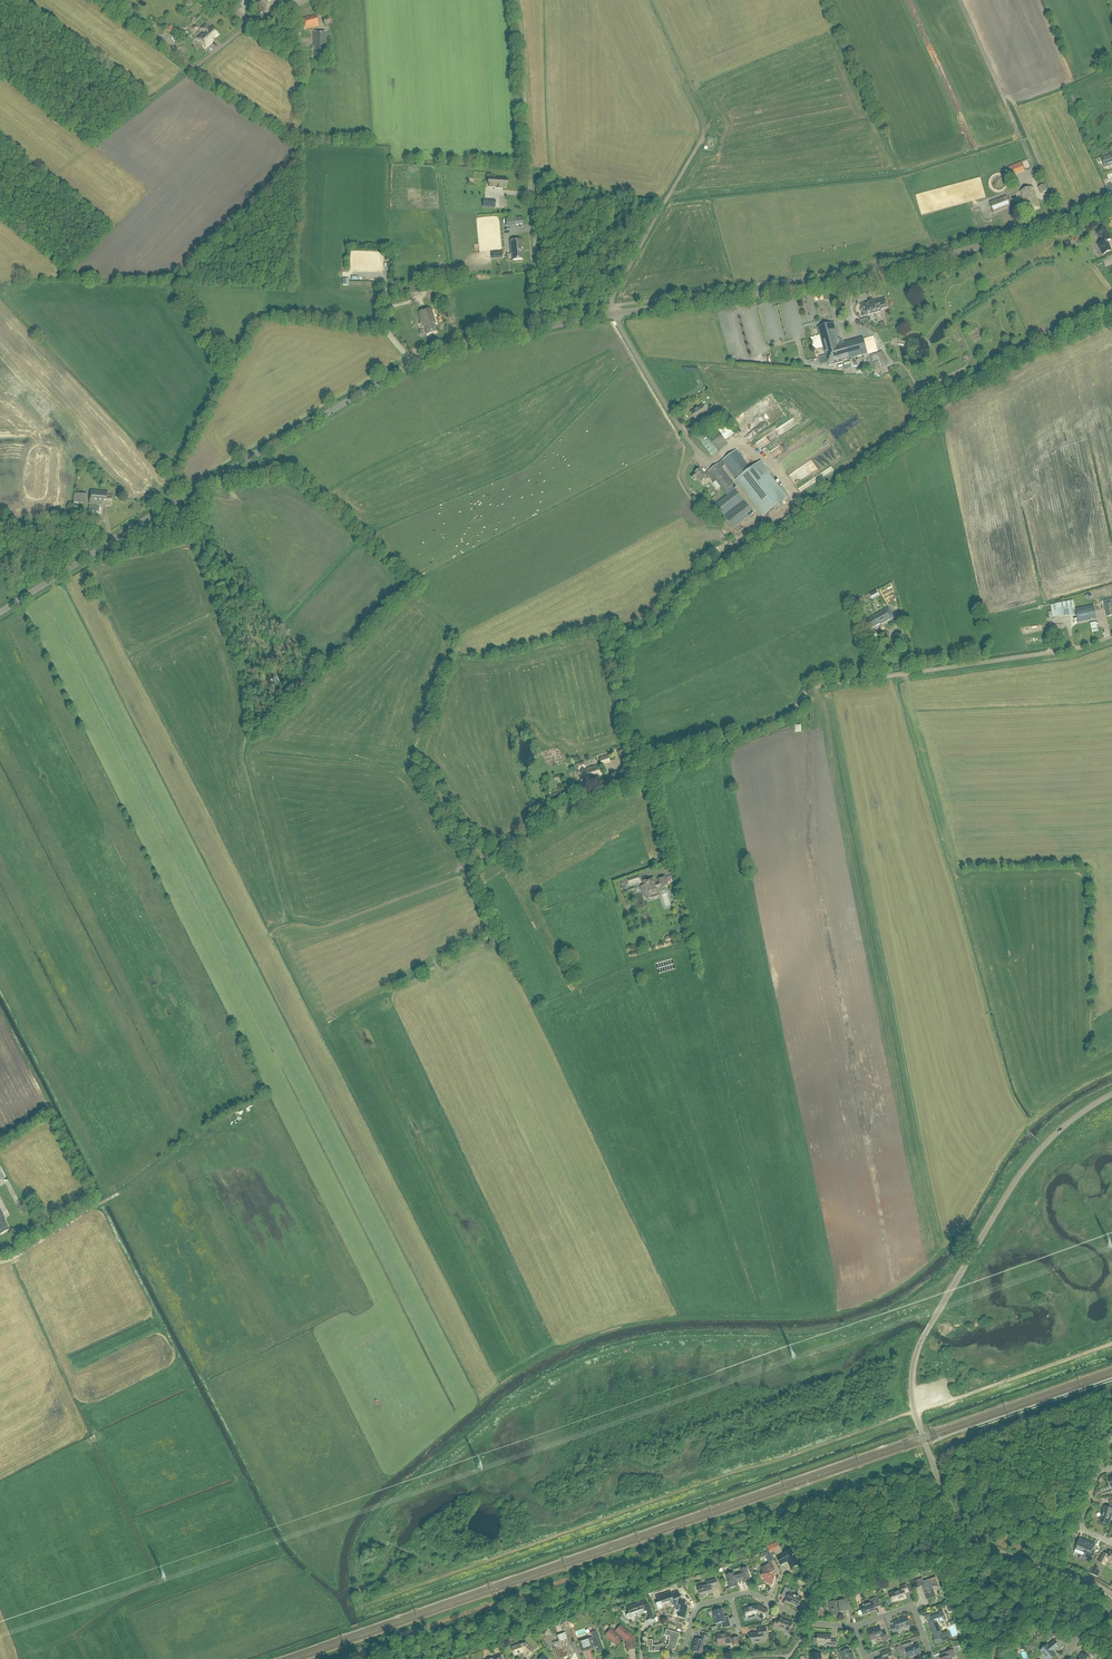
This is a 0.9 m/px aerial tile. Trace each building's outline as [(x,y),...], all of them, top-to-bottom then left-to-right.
[(258,15),(266,11),(267,12),(281,4),(280,2),(284,0),(260,0),(261,1),(253,6),(258,15)] [(319,27),(316,15),(301,19),(304,31),(319,27)] [(197,39),(205,48),(213,41),(212,40),(219,35),(212,28),(210,30),(206,25),(201,29),(204,33),(197,39)] [(327,45),(327,32),(313,33),(314,47),(315,47),(315,55),(326,55),(326,45),(327,45)] [(1101,89),(1103,93),(1102,94),(1103,97),(1104,97),(1106,101),(1111,99),(1111,81),(1108,83),(1109,86),(1101,89)] [(1102,128),(1106,137),(1111,134),(1111,124),(1102,128)] [(1102,159),(1105,168),(1111,166),(1111,155),(1102,159)] [(1023,161),(1011,165),(1014,174),(1026,170),(1023,161)] [(490,177),(490,181),(490,187),(496,187),(496,188),(502,188),(506,188),(506,179),(495,178),(495,177),(490,177)] [(1039,188),(1042,195),(1048,192),(1045,185),(1039,188)] [(1036,197),(1032,187),(1020,192),(1023,200),(1025,206),(1026,206),(1028,212),(1039,208),(1035,197),(1036,197)] [(1011,207),(1007,197),(990,203),(994,213),(1011,207)] [(1097,245),(1103,255),(1111,251),(1107,242),(1111,240),(1105,227),(1096,232),(1099,238),(1102,237),(1104,241),(1097,245)] [(512,254),(513,261),(521,260),(521,248),(523,248),(522,240),(510,240),(511,254),(512,254)] [(371,267),(368,267),(368,275),(374,274),(374,278),(386,277),(385,265),(373,266),(373,264),(371,264),(371,267)] [(399,296),(421,294),(427,293),(426,285),(399,287),(399,296)] [(861,304),(864,316),(881,312),(881,311),(887,309),(885,300),(880,301),(880,299),(861,304)] [(431,309),(418,313),(421,323),(422,323),(423,327),(424,327),(427,335),(437,332),(434,324),(436,323),(431,309)] [(828,363),(833,362),(833,365),(844,362),(843,359),(867,353),(863,339),(839,345),(833,324),(819,328),(822,338),(828,363)] [(888,365),(883,352),(870,357),(875,370),(888,365)] [(857,362),(859,373),(866,371),(863,361),(857,362)] [(703,406),(691,413),(696,420),(702,416),(703,417),(708,414),(703,406)] [(711,421),(718,416),(715,410),(707,415),(711,421)] [(831,431),(839,425),(834,419),(826,425),(831,431)] [(729,445),(726,441),(732,435),(724,424),(717,429),(714,426),(700,437),(714,456),(718,452),(719,453),(729,445)] [(800,436),(804,441),(819,430),(815,424),(800,436)] [(772,433),(758,444),(763,451),(777,440),(772,433)] [(736,450),(722,461),(764,516),(787,499),(768,474),(770,473),(761,461),(751,469),(736,450)] [(694,481),(698,478),(702,483),(705,480),(706,481),(709,478),(714,484),(716,481),(727,496),(715,505),(724,516),(744,501),(733,486),(735,485),(719,464),(704,475),(700,469),(695,473),(695,474),(691,477),(694,481)] [(830,482),(836,478),(832,471),(825,474),(830,482)] [(112,506),(113,495),(107,495),(107,490),(91,489),(89,504),(103,505),(103,504),(106,504),(106,506),(112,506)] [(87,495),(74,494),(73,503),(86,505),(87,495)] [(734,529),(754,513),(744,502),(725,517),(734,529)] [(92,519),(92,517),(86,517),(86,515),(75,514),(74,523),(101,525),(102,519),(92,519)] [(182,518),(178,521),(183,530),(187,527),(182,518)] [(872,599),(880,595),(877,590),(869,594),(872,599)] [(1094,606),(1075,610),(1073,601),(1050,605),(1052,614),(1050,614),(1051,618),(1076,613),(1078,623),(1097,619),(1094,606)] [(867,620),(872,629),(881,624),(882,625),(894,617),(889,607),(867,620)] [(903,616),(896,618),(899,628),(906,626),(903,616)] [(602,765),(610,763),(607,755),(599,758),(602,765)] [(597,765),(584,770),(583,768),(585,768),(583,763),(576,765),(578,770),(579,770),(580,771),(578,772),(578,775),(580,774),(582,779),(580,780),(581,784),(590,780),(590,778),(592,777),(593,779),(597,778),(596,777),(601,775),(597,765)] [(624,879),(625,880),(627,886),(640,882),(638,874),(624,879)] [(660,883),(655,885),(653,878),(643,881),(648,896),(658,893),(656,887),(661,886),(662,888),(668,886),(665,877),(658,879),(660,883)] [(0,1210),(0,1233),(1,1234),(10,1229),(4,1219),(5,1218),(0,1210)] [(1110,1501),(1109,1508),(1106,1507),(1104,1511),(1103,1510),(1099,1521),(1109,1524),(1111,1517),(1111,1502),(1110,1501)] [(1084,1557),(1092,1561),(1094,1554),(1091,1553),(1095,1544),(1085,1540),(1085,1541),(1080,1539),(1076,1548),(1086,1552),(1084,1557)] [(772,1555),(782,1550),(779,1543),(769,1548),(772,1555)] [(800,1555),(796,1557),(792,1549),(783,1554),(784,1554),(777,1558),(781,1565),(788,1562),(791,1569),(800,1565),(799,1563),(803,1561),(800,1555)] [(1099,1562),(1105,1565),(1107,1561),(1111,1564),(1111,1553),(1109,1551),(1107,1555),(1104,1553),(1099,1562)] [(776,1571),(771,1562),(762,1568),(763,1575),(762,1575),(762,1578),(763,1578),(763,1579),(766,1581),(765,1582),(768,1583),(768,1584),(768,1583),(772,1585),(775,1579),(773,1578),(772,1575),(775,1574),(776,1575),(776,1574),(774,1572),(776,1571)] [(744,1581),(750,1580),(747,1568),(741,1570),(741,1572),(735,1574),(735,1573),(726,1576),(729,1589),(738,1586),(737,1580),(743,1579),(744,1581)] [(938,1585),(936,1577),(924,1582),(922,1578),(917,1580),(919,1587),(925,1585),(926,1588),(923,1588),(927,1600),(936,1597),(934,1591),(933,1591),(932,1588),(933,1587),(934,1588),(935,1587),(938,1585)] [(718,1587),(716,1579),(707,1582),(707,1584),(698,1587),(700,1596),(709,1594),(713,1593),(712,1589),(718,1587)] [(909,1592),(906,1585),(900,1587),(901,1589),(889,1594),(890,1594),(891,1594),(892,1598),(891,1598),(893,1605),(893,1603),(902,1599),(903,1600),(907,1598),(905,1593),(909,1592)] [(799,1597),(799,1596),(798,1596),(792,1593),(793,1591),(786,1587),(782,1596),(787,1598),(786,1601),(798,1607),(802,1598),(799,1597)] [(658,1603),(656,1603),(658,1609),(662,1608),(661,1604),(670,1600),(672,1606),(676,1607),(675,1609),(680,1611),(678,1617),(684,1619),(687,1607),(684,1606),(686,1601),(683,1600),(682,1596),(680,1596),(678,1591),(671,1594),(670,1592),(656,1597),(658,1603)] [(860,1615),(863,1614),(863,1615),(876,1611),(875,1608),(881,1606),(878,1597),(869,1600),(870,1602),(864,1605),(864,1604),(863,1605),(860,1606),(861,1610),(859,1611),(858,1613),(859,1615),(860,1615)] [(851,1610),(849,1599),(838,1601),(839,1602),(836,1603),(836,1601),(829,1602),(832,1616),(838,1615),(838,1611),(840,1611),(840,1612),(851,1610)] [(647,1621),(649,1624),(654,1620),(649,1605),(648,1606),(646,1600),(626,1607),(628,1613),(628,1614),(626,1615),(628,1620),(634,1618),(633,1615),(636,1614),(637,1616),(644,1614),(644,1612),(646,1612),(649,1618),(650,1619),(647,1621)] [(747,1618),(747,1617),(755,1615),(764,1619),(768,1611),(768,1610),(768,1612),(756,1606),(744,1609),(747,1618)] [(731,1626),(728,1616),(728,1615),(724,1616),(722,1609),(709,1613),(713,1612),(716,1624),(716,1623),(722,1622),(723,1628),(731,1626)] [(950,1639),(948,1632),(941,1634),(939,1629),(940,1628),(938,1623),(946,1620),(943,1610),(938,1612),(939,1614),(931,1616),(933,1621),(931,1622),(931,1621),(929,1622),(934,1636),(933,1637),(936,1644),(950,1639)] [(910,1626),(907,1617),(894,1622),(895,1626),(891,1628),(894,1635),(899,1633),(899,1630),(910,1626)] [(789,1634),(793,1623),(785,1620),(786,1620),(781,1618),(779,1623),(776,1622),(777,1619),(773,1628),(779,1630),(778,1630),(779,1628),(789,1632),(789,1634)] [(568,1622),(570,1629),(575,1643),(578,1642),(572,1626),(574,1626),(572,1620),(568,1622)] [(564,1631),(570,1629),(568,1622),(562,1624),(564,1631)] [(635,1649),(635,1637),(621,1625),(615,1632),(611,1629),(605,1636),(617,1646),(623,1638),(626,1641),(626,1650),(635,1649)] [(872,1644),(873,1644),(877,1643),(875,1639),(882,1637),(883,1642),(889,1640),(886,1631),(882,1633),(880,1627),(868,1632),(872,1644)] [(768,1637),(767,1628),(758,1629),(759,1633),(750,1634),(751,1640),(751,1639),(752,1644),(765,1642),(764,1637),(768,1636),(768,1637)] [(666,1645),(664,1645),(664,1644),(663,1644),(663,1643),(662,1643),(661,1643),(660,1644),(660,1645),(653,1646),(652,1640),(648,1640),(646,1642),(646,1646),(648,1646),(648,1651),(650,1652),(660,1652),(662,1653),(667,1653),(667,1652),(669,1652),(670,1653),(672,1652),(673,1650),(674,1650),(676,1649),(680,1635),(678,1633),(667,1630),(665,1631),(664,1636),(669,1637),(668,1641),(669,1641),(668,1645),(669,1645),(668,1646),(666,1646),(666,1645)] [(597,1652),(603,1651),(603,1650),(596,1631),(591,1633),(592,1638),(590,1639),(589,1637),(579,1641),(583,1653),(593,1649),(592,1646),(595,1645),(597,1652)] [(557,1636),(559,1642),(553,1644),(555,1650),(556,1649),(560,1658),(567,1656),(566,1654),(570,1652),(570,1653),(574,1652),(572,1645),(571,1645),(569,1639),(568,1640),(566,1633),(557,1636)] [(733,1645),(739,1644),(739,1638),(732,1639),(733,1639),(730,1640),(729,1634),(718,1635),(719,1645),(733,1643),(733,1645)] [(826,1646),(836,1647),(837,1640),(831,1640),(832,1635),(827,1635),(818,1634),(817,1643),(826,1644),(826,1646)] [(707,1645),(709,1637),(702,1635),(700,1640),(696,1639),(692,1651),(693,1652),(693,1654),(693,1655),(694,1652),(700,1654),(701,1654),(704,1644),(706,1645),(707,1645)] [(1059,1647),(1054,1641),(1048,1646),(1048,1645),(1040,1651),(1047,1658),(1051,1658),(1056,1655),(1052,1650),(1055,1649),(1059,1647)] [(921,1656),(922,1656),(917,1645),(910,1647),(908,1644),(911,1643),(911,1642),(902,1646),(904,1653),(907,1651),(910,1657),(920,1654),(921,1656)] [(523,1652),(528,1657),(534,1651),(525,1643),(512,1647),(514,1655),(518,1654),(520,1654),(519,1654),(523,1652)] [(852,1653),(850,1654),(848,1650),(841,1652),(843,1658),(855,1658),(852,1653)] [(889,1658),(893,1656),(890,1650),(881,1653),(883,1657),(878,1658),(889,1658)] [(951,1658),(956,1656),(954,1650),(947,1652),(948,1656),(941,1658),(952,1658),(951,1658)]
